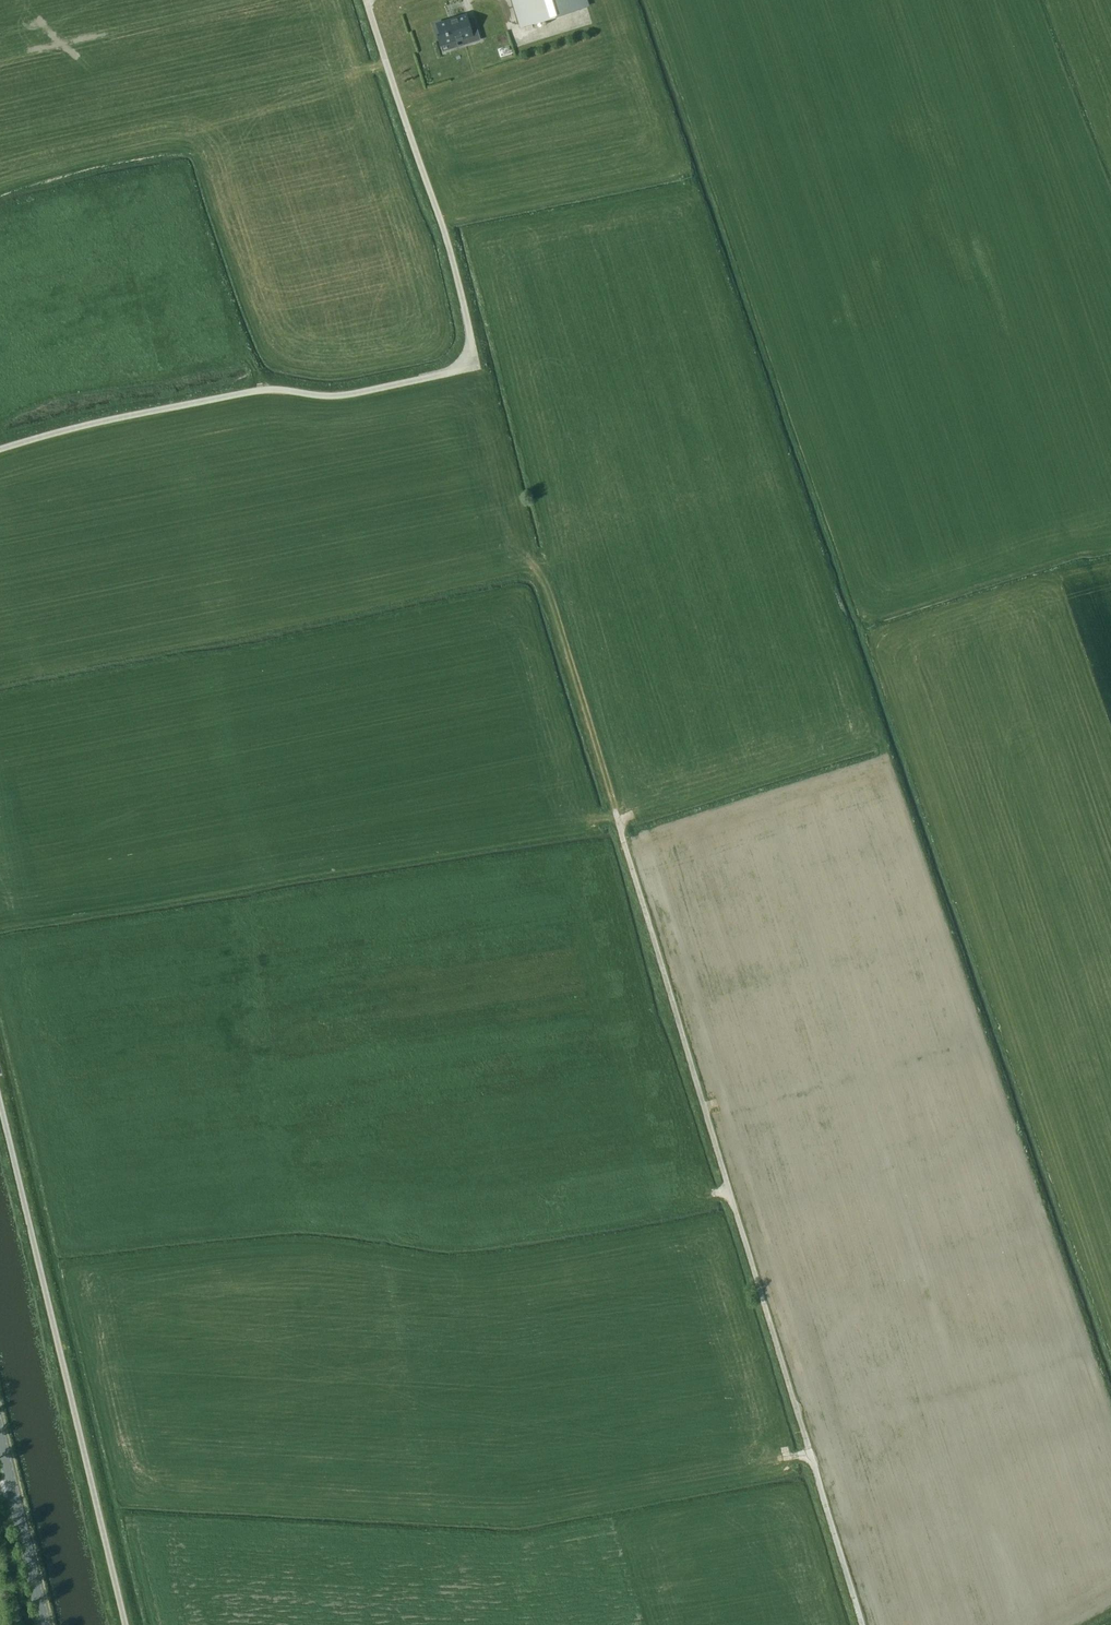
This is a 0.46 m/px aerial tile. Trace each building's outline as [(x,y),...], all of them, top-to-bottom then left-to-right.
[(584,0),(514,0),(522,26),(586,6),(584,0)] [(472,35),(466,14),(436,23),(439,34),(436,35),(440,45),(472,35),(474,41),(480,39),(478,33),(472,35)]
